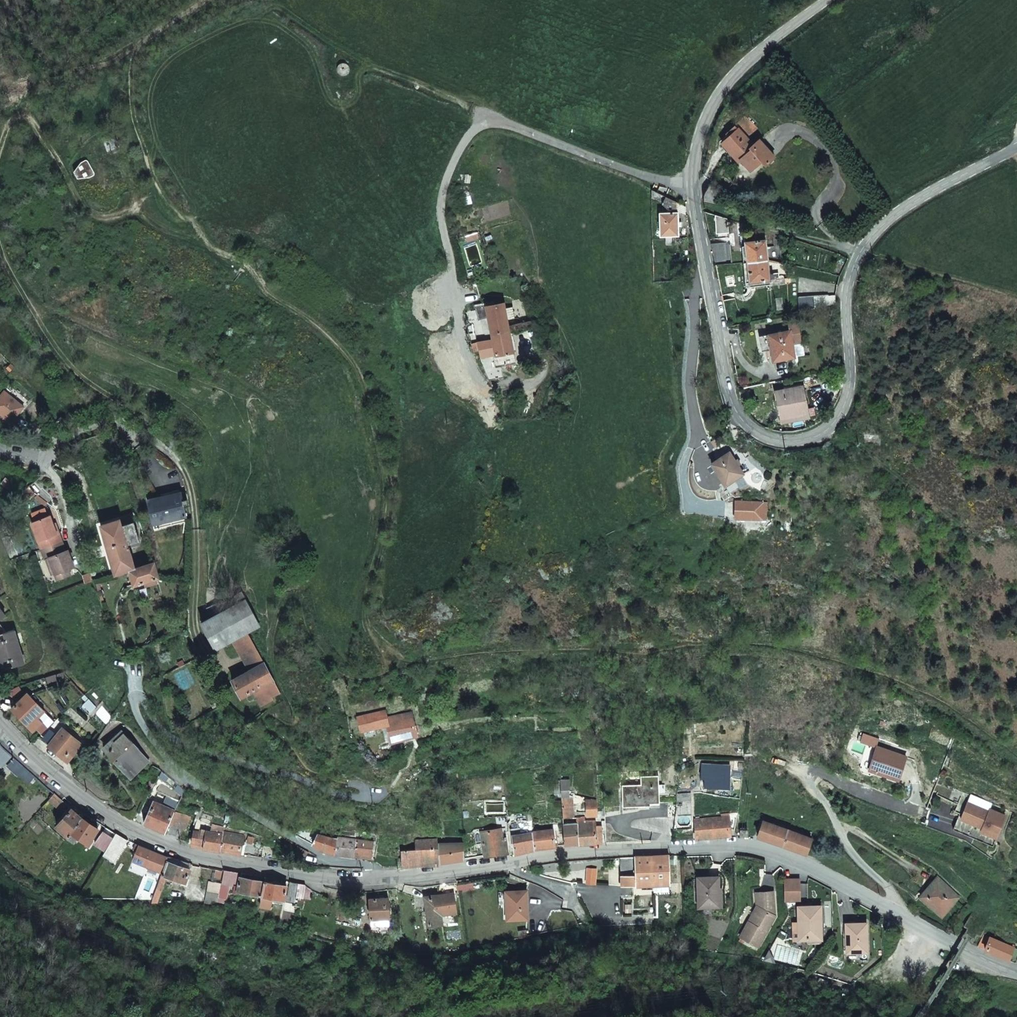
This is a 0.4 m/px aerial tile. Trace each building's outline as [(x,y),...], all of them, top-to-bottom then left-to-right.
[(753,145),(746,138),(754,130),(743,119),(726,136),(729,140),(724,146),(739,161),(742,159),(747,155),(755,163),(770,149),(760,138),(753,145)] [(95,161),(96,161),(93,144),(88,145),(81,151),(82,158),(95,161)] [(758,166),(764,159),(772,151),(770,149),(755,163),(758,166)] [(768,163),(776,155),(772,151),(764,159),(768,163)] [(750,167),(755,163),(747,155),(742,159),(750,167)] [(115,167),(114,164),(109,161),(105,159),(101,159),(97,160),(96,161),(95,161),(93,162),(90,165),(88,170),(88,175),(89,180),(91,184),(94,186),(98,188),(102,189),(107,188),(110,187),(113,183),(116,179),(117,174),(117,171),(115,167)] [(716,204),(719,198),(725,191),(706,186),(705,200),(716,204)] [(667,210),(676,210),(676,202),(650,189),(650,197),(661,202),(661,205),(667,210)] [(677,227),(677,222),(677,212),(660,213),(661,222),(661,227),(661,236),(678,235),(677,227)] [(715,233),(729,233),(728,218),(714,213),(715,233)] [(745,242),(747,257),(747,262),(767,260),(765,240),(760,241),(754,241),(745,242)] [(731,263),(730,241),(710,243),(715,265),(731,263)] [(749,281),(769,279),(767,260),(747,262),(749,281)] [(833,306),(834,297),(835,289),(797,295),(800,312),(833,306)] [(491,336),(509,332),(506,319),(504,307),(503,302),(495,303),(494,300),(474,304),(477,316),(487,314),(491,336)] [(511,306),(504,307),(506,319),(514,317),(511,306)] [(792,359),(791,344),(799,343),(797,324),(789,324),(789,331),(763,334),(765,350),(769,350),(770,362),(792,359)] [(509,332),(491,336),(492,340),(495,355),(481,358),(484,365),(489,380),(503,377),(501,366),(516,363),(509,332)] [(481,358),(495,355),(492,340),(478,343),(479,351),(481,358)] [(473,352),(479,351),(478,343),(470,344),(473,352)] [(784,420),(808,416),(803,388),(778,393),(784,420)] [(23,406),(4,390),(0,396),(0,413),(11,422),(23,406)] [(738,466),(736,461),(731,453),(711,464),(724,485),(744,474),(738,466)] [(9,489),(13,484),(6,478),(1,483),(9,489)] [(35,491),(30,484),(18,494),(24,502),(31,496),(30,495),(35,491)] [(186,522),(180,493),(148,500),(154,529),(186,522)] [(50,513),(30,520),(41,548),(62,540),(59,530),(56,531),(50,513)] [(101,524),(114,574),(129,570),(134,568),(127,544),(138,541),(133,523),(122,526),(120,519),(101,524)] [(62,540),(41,548),(44,557),(46,556),(48,555),(54,571),(69,566),(75,564),(69,548),(66,549),(62,540)] [(83,551),(89,572),(91,572),(85,550),(83,551)] [(54,571),(48,555),(46,556),(51,572),(54,571)] [(134,568),(129,570),(133,585),(158,578),(153,563),(134,568)] [(57,577),(71,572),(69,566),(54,571),(57,577)] [(89,572),(83,574),(86,582),(91,580),(94,579),(91,572),(89,572)] [(260,626),(246,598),(202,621),(217,648),(237,638),(249,632),(260,626)] [(24,662),(14,629),(0,633),(0,663),(5,662),(6,667),(24,662)] [(254,668),(265,662),(249,632),(237,638),(254,668)] [(273,697),(282,692),(265,662),(254,668),(233,679),(242,696),(253,690),(262,705),(274,698),(273,697)] [(37,717),(43,711),(27,694),(11,708),(32,731),(41,722),(37,717)] [(390,743),(417,735),(414,724),(413,721),(405,723),(404,719),(400,720),(398,712),(386,715),(385,711),(379,713),(373,714),(376,728),(387,725),(390,743)] [(361,732),(376,728),(373,714),(358,718),(361,732)] [(63,728),(66,724),(58,717),(42,731),(37,736),(62,756),(67,761),(78,749),(82,744),(69,732),(63,728)] [(124,771),(142,754),(122,732),(103,748),(124,771)] [(3,748),(0,745),(0,767),(12,756),(3,748)] [(878,749),(870,771),(900,782),(908,759),(878,749)] [(34,776),(21,765),(14,758),(6,766),(16,775),(18,773),(29,783),(34,776)] [(698,787),(726,788),(726,765),(698,766),(698,787)] [(650,804),(658,803),(658,777),(640,778),(640,786),(621,786),(622,807),(650,806),(650,804)] [(570,796),(569,781),(560,781),(562,817),(574,817),(573,796),(570,796)] [(676,801),(690,801),(690,792),(677,793),(676,801)] [(70,832),(81,818),(54,793),(48,800),(62,813),(56,821),(58,823),(56,826),(67,837),(70,832)] [(599,815),(598,811),(598,802),(587,803),(587,815),(599,815)] [(144,824),(165,833),(173,813),(153,804),(149,803),(145,812),(148,814),(144,824)] [(959,820),(954,832),(994,850),(1007,820),(991,813),(990,815),(969,806),(962,822),(959,820)] [(170,824),(185,831),(191,817),(175,813),(170,824)] [(736,816),(694,820),(696,839),(707,838),(729,836),(729,830),(734,830),(736,816)] [(89,841),(92,836),(98,829),(81,818),(70,832),(78,838),(86,844),(89,841)] [(577,818),(577,823),(563,824),(564,846),(602,844),(602,826),(596,826),(596,821),(586,822),(586,818),(577,818)] [(820,842),(764,822),(758,837),(791,848),(815,857),(820,842)] [(222,833),(223,828),(206,825),(204,834),(194,832),(191,846),(219,851),(222,833)] [(481,852),(485,851),(485,856),(508,853),(505,838),(503,839),(501,828),(481,831),(483,843),(480,844),(481,852)] [(88,846),(100,830),(98,829),(92,836),(89,841),(86,844),(88,846)] [(554,829),(533,832),(533,834),(534,849),(549,846),(556,846),(554,829)] [(680,833),(680,837),(681,840),(693,839),(692,831),(680,833)] [(66,839),(73,844),(78,838),(70,832),(67,837),(66,839)] [(108,846),(113,838),(103,832),(94,845),(105,852),(108,846)] [(242,846),(243,837),(222,833),(219,851),(259,858),(263,858),(263,847),(242,846)] [(120,853),(127,841),(116,834),(113,838),(108,846),(120,853)] [(329,837),(319,834),(316,837),(315,839),(310,836),(307,841),(322,850),(335,853),(372,857),(374,843),(341,838),(329,837)] [(515,853),(534,849),(533,834),(529,834),(514,835),(515,853)] [(424,865),(438,865),(436,844),(436,840),(416,841),(416,850),(401,851),(401,868),(403,868),(424,865)] [(441,863),(465,859),(464,844),(457,844),(451,844),(440,845),(441,863)] [(167,858),(135,845),(133,850),(136,852),(132,861),(161,873),(165,861),(167,858)] [(294,854),(306,859),(310,852),(299,846),(294,854)] [(622,886),(670,884),(669,858),(669,856),(641,857),(621,858),(622,886)] [(185,883),(190,870),(165,861),(161,873),(161,874),(166,876),(185,883)] [(221,884),(235,886),(237,873),(223,870),(221,884)] [(155,889),(161,891),(166,876),(161,874),(155,889)] [(718,907),(717,888),(718,888),(718,876),(697,878),(698,908),(718,907)] [(261,895),(264,882),(241,878),(239,887),(235,886),(234,894),(237,895),(238,891),(248,893),(261,895)] [(786,897),(800,897),(800,878),(785,879),(786,897)] [(958,897),(943,883),(937,878),(918,898),(931,909),(933,907),(942,915),(949,907),(958,897)] [(296,898),(298,883),(291,882),(289,895),(285,895),(286,887),(271,884),(264,882),(261,895),(259,906),(272,909),(274,899),(296,903),(296,898)] [(459,892),(487,888),(486,882),(458,886),(459,892)] [(313,890),(306,886),(306,884),(298,883),(296,898),(311,899),(313,890)] [(456,914),(454,894),(453,884),(437,885),(439,898),(425,900),(427,918),(447,915),(453,914),(456,914)] [(507,920),(528,920),(528,891),(506,892),(507,920)] [(740,938),(759,947),(775,916),(773,891),(761,892),(762,909),(760,908),(752,923),(749,921),(740,938)] [(388,920),(389,920),(388,898),(369,899),(370,920),(371,932),(388,932),(388,920)] [(804,938),(822,937),(821,904),(799,905),(800,922),(803,922),(804,938)] [(760,908),(757,906),(749,921),(752,923),(760,908)] [(849,953),(870,952),(868,921),(847,923),(848,939),(849,939),(849,953)] [(991,938),(988,945),(986,950),(1016,962),(1016,961),(1016,949),(991,938)]
